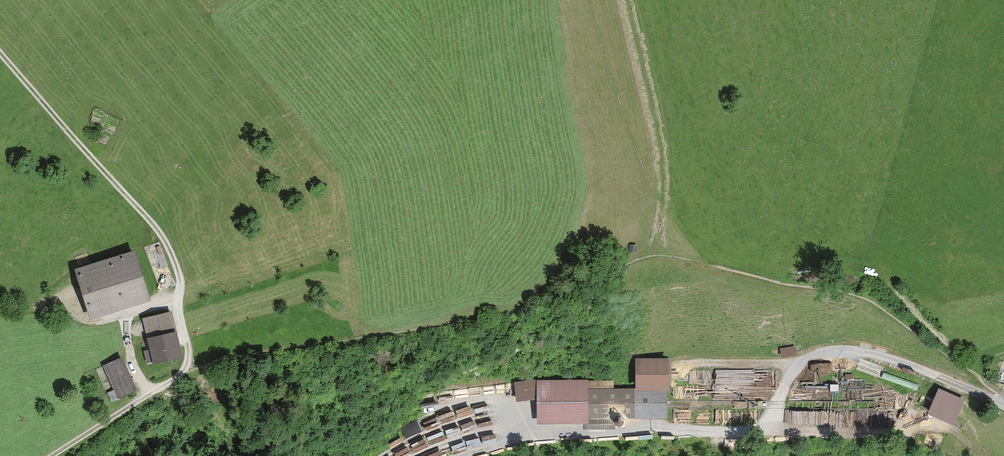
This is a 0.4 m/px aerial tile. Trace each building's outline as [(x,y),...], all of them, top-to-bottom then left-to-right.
[(140,248),(77,266),(92,320),(155,303),(140,248)] [(170,311),(143,318),(156,364),(183,357),(170,311)] [(795,345),(780,348),(781,356),(797,354),(795,345)] [(122,356),(103,364),(118,398),(137,390),(122,356)] [(593,379),(535,379),(514,382),(517,401),(536,398),(537,423),(579,423),(584,424),(583,428),(615,428),(615,417),(667,417),(667,389),(670,389),(670,358),(634,358),(637,389),(614,388),(614,379),(593,379)] [(755,425),(784,370),(787,358),(670,358),(670,389),(667,389),(667,417),(670,422),(755,425)] [(789,423),(893,425),(893,388),(919,390),(925,378),(850,364),(810,362),(798,374),(787,399),(789,423)] [(950,391),(937,386),(926,412),(953,425),(966,398),(950,391)] [(424,424),(420,415),(406,421),(409,430),(424,424)]
